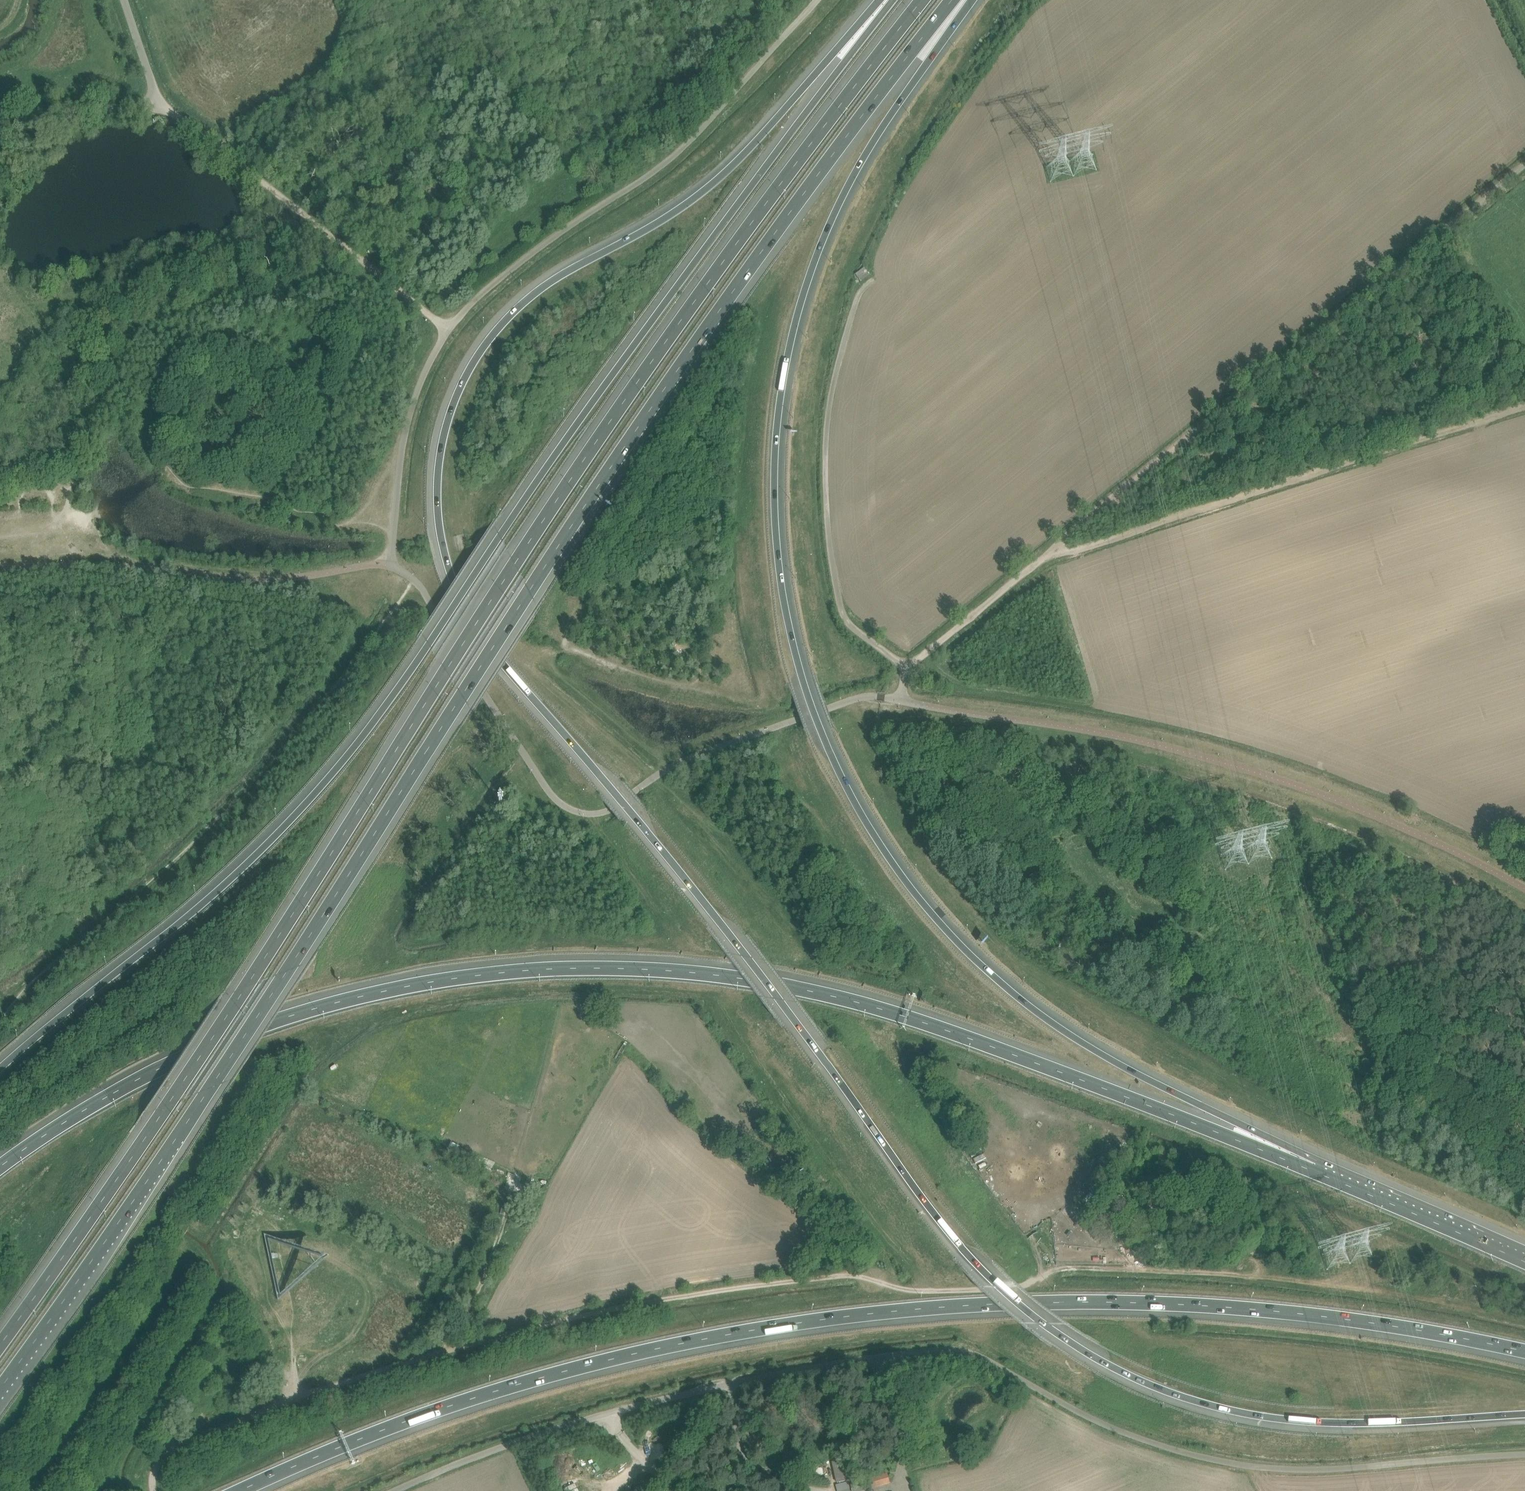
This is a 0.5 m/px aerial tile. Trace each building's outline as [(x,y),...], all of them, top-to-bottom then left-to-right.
[(855,274),(860,280),(860,281),(869,275),(864,268),(855,274)] [(839,1490),(851,1490),(854,1490),(847,1459),(832,1462),(839,1490)] [(869,1477),(873,1488),(890,1483),(887,1472),(869,1477)]
